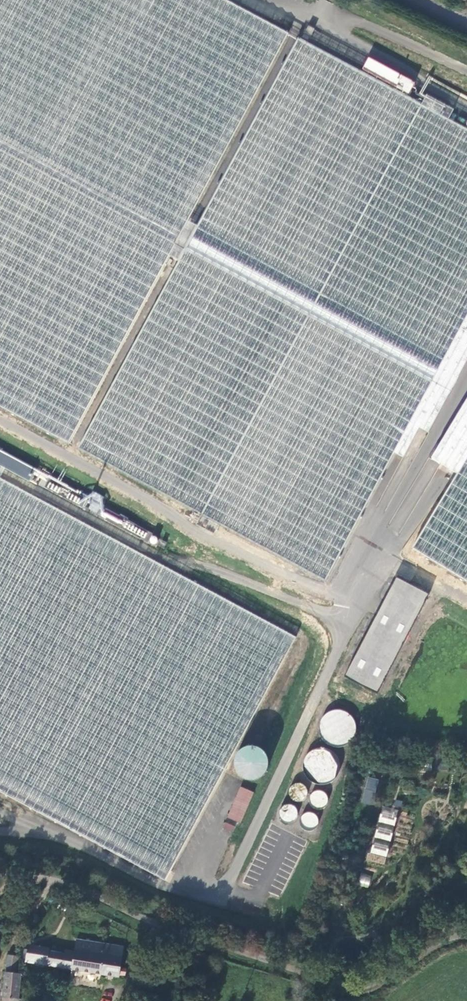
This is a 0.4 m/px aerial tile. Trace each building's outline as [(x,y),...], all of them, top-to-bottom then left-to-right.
[(221,0),(0,0),(0,409),(327,584),(397,455),(405,460),(421,430),(430,435),(466,366),(466,132),(450,123),(455,113),(428,98),(423,108),(221,0)] [(404,79),(398,90),(410,97),(416,86),(404,79)] [(433,457),(458,473),(413,549),(466,582),(466,401),(433,457)] [(32,485),(38,472),(0,452),(0,468),(32,485)] [(0,480),(0,794),(167,884),(298,640),(0,480)] [(346,676),(379,692),(428,590),(419,585),(422,579),(415,576),(419,569),(408,564),(401,579),(394,576),(346,676)] [(352,744),(353,712),(322,711),(321,743),(352,744)] [(320,744),(300,762),(321,785),(341,767),(320,744)] [(362,802),(374,805),(379,779),(366,776),(362,802)] [(235,832),(253,792),(240,787),(222,827),(235,832)] [(322,805),(324,793),(314,791),(312,804),(322,805)] [(369,860),(384,863),(385,857),(388,858),(401,801),(391,799),(390,807),(381,805),(369,860)] [(287,823),(298,815),(292,806),(281,814),(287,823)] [(318,817),(305,813),(302,824),(314,828),(318,817)] [(359,886),(369,887),(370,874),(360,873),(359,886)] [(119,977),(124,946),(78,938),(76,951),(66,950),(66,953),(50,950),(51,948),(30,944),(27,961),(119,977)] [(10,955),(8,972),(16,973),(18,956),(10,955)] [(4,1000),(24,1000),(24,999),(20,999),(22,974),(16,973),(8,972),(7,972),(4,1000)]
